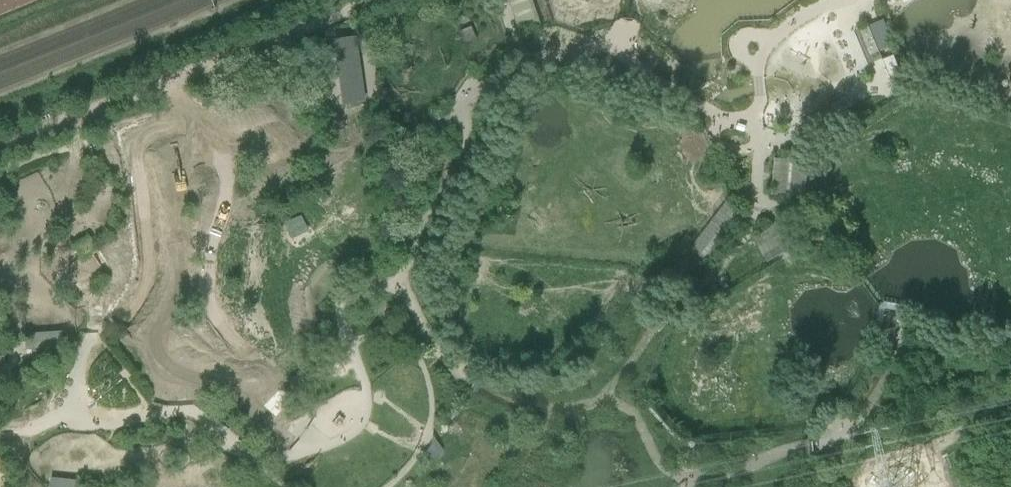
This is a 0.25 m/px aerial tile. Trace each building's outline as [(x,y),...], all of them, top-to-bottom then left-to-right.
[(540,24),(532,0),(509,0),(519,31),(522,30),(540,24)] [(476,38),(471,24),(460,28),(465,42),(476,38)] [(352,34),(332,36),(332,41),(335,62),(338,86),(341,103),(353,101),(367,100),(358,33),(352,34)] [(809,161),(774,158),(771,194),(787,196),(805,197),(806,193),(809,161)] [(746,215),(728,200),(689,249),(708,264),(746,215)] [(302,215),(283,223),(291,240),(309,232),(302,215)] [(799,244),(784,218),(752,236),(767,262),(799,244)] [(54,326),(24,329),(24,334),(25,349),(36,348),(55,347),(54,332),(54,326)] [(487,386),(479,381),(476,386),(472,391),(472,392),(480,397),(481,395),(486,388),(487,386)] [(280,390),(264,408),(278,420),(282,416),(290,406),(294,402),(280,390)] [(434,434),(432,432),(432,436),(431,441),(429,445),(426,449),(422,452),(419,454),(425,454),(439,456),(443,448),(436,437),(434,434)] [(50,476),(48,486),(72,486),(72,482),(72,478),(50,476)]
